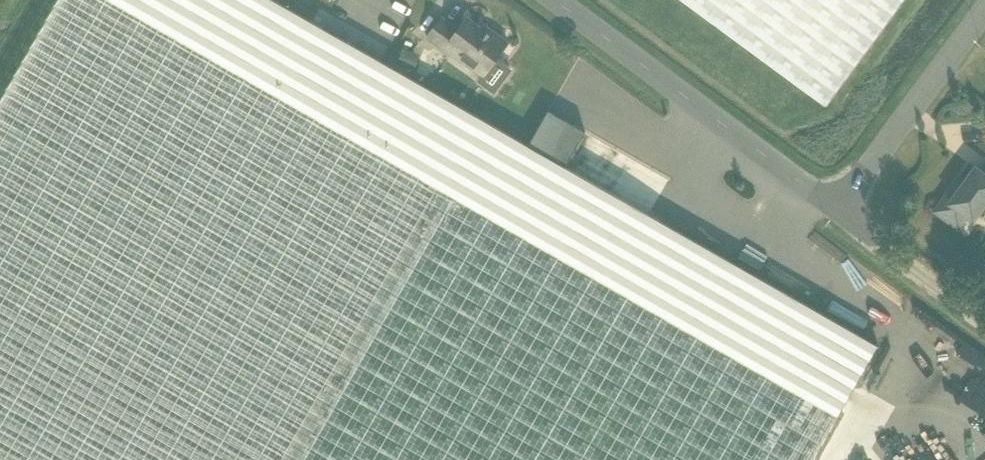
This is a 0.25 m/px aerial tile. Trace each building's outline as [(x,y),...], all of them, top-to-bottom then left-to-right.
[(0,100),(0,459),(812,459),(826,434),(877,345),(564,166),(584,131),(564,120),(548,111),(528,146),(336,36),(274,0),(57,0),(0,100)] [(825,105),(903,0),(683,0),(825,105)] [(497,57),(508,43),(493,32),(491,35),(467,17),(458,29),(441,17),(427,37),(451,55),(457,47),(485,69),(477,80),(494,92),(512,68),(497,57)] [(415,54),(401,50),(396,66),(411,70),(415,54)] [(976,168),(959,191),(953,187),(936,211),(958,227),(967,215),(973,220),(984,203),(984,175),(976,168)]
